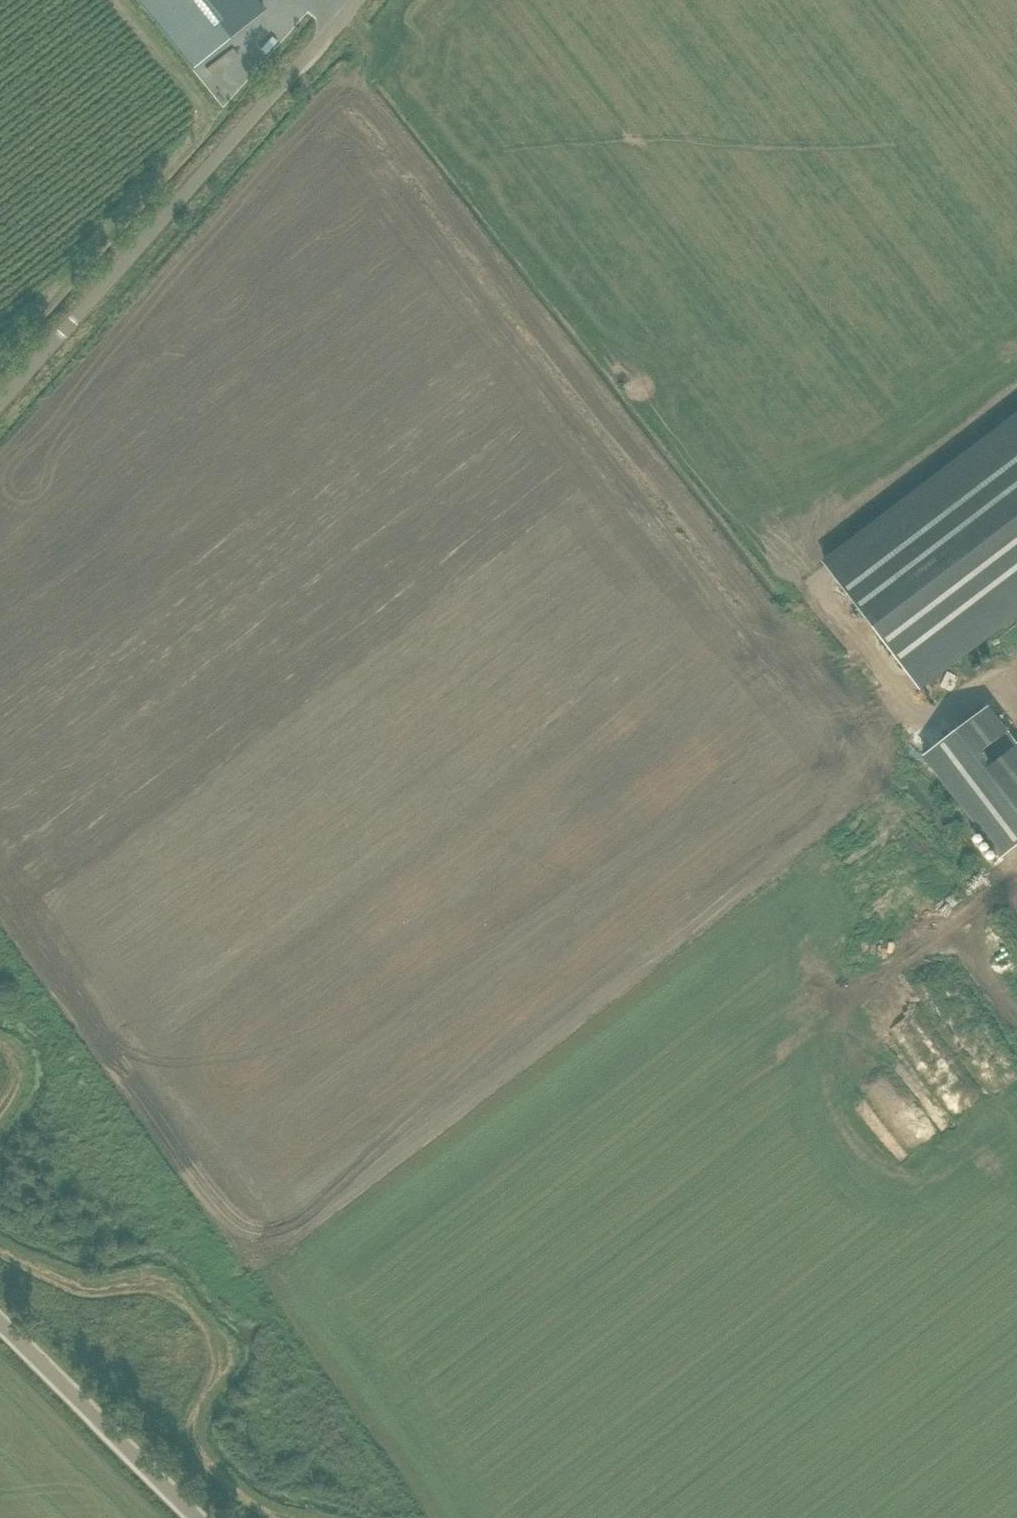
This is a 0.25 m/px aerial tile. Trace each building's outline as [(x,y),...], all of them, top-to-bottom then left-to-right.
[(193,70),(264,13),(254,0),(137,0),(193,70)] [(826,564),(919,687),(1016,612),(1016,419),(826,564)] [(1002,857),(1016,846),(1016,745),(988,707),(924,755),(1002,857)]
